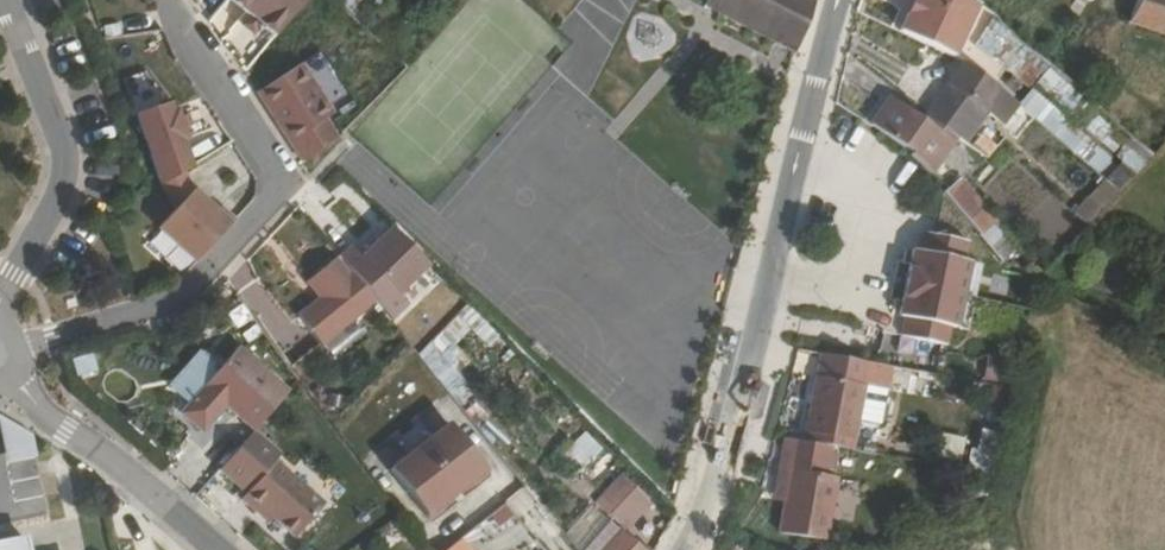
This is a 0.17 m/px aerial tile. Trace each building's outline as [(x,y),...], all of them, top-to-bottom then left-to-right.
[(357,11),(361,0),(329,0),(357,11)] [(724,20),(793,58),(813,0),(707,0),(705,6),(704,9),(724,20)] [(903,31),(955,59),(980,6),(973,0),(917,0),(903,31)] [(1130,23),(1164,35),(1164,0),(1141,0),(1130,23)] [(1024,40),(1008,58),(1080,124),(1096,106),(1024,40)] [(930,117),(932,119),(954,136),(967,144),(989,115),(1005,93),(969,66),(930,117)] [(296,70),(253,97),(296,166),(339,138),(296,70)] [(1099,178),(1114,162),(1036,90),(1021,106),(1099,178)] [(1005,93),(989,115),(1005,127),(1019,106),(1005,93)] [(888,100),(871,128),(915,155),(913,158),(925,172),(954,136),(932,119),(928,125),(888,100)] [(168,106),(135,118),(161,188),(183,175),(190,170),(181,144),(185,143),(181,131),(177,120),(175,113),(171,114),(168,106)] [(186,117),(177,120),(181,131),(190,128),(186,117)] [(969,146),(988,157),(998,140),(979,129),(969,146)] [(1132,179),(1153,157),(1139,144),(1119,167),(1132,179)] [(1120,193),(1132,179),(1119,167),(1106,180),(1120,193)] [(154,237),(191,270),(231,227),(217,215),(213,218),(191,197),(183,175),(161,188),(172,217),(154,237)] [(1105,208),(1120,193),(1106,180),(1091,197),(1102,206),(1105,208)] [(947,197),(971,226),(982,216),(958,186),(947,197)] [(1078,212),(1090,222),(1102,206),(1091,197),(1078,212)] [(908,284),(965,298),(973,266),(966,263),(970,243),(926,234),(921,253),(915,252),(908,284)] [(373,306),(350,278),(347,280),(333,264),(305,287),(319,304),(298,321),(320,350),(373,306)] [(958,331),(965,298),(908,284),(900,316),(907,319),(902,338),(947,347),(951,329),(958,331)] [(467,305),(414,356),(458,402),(474,387),(443,355),(471,328),(489,347),(499,338),(467,305)] [(224,414),(251,438),(286,397),(237,354),(220,372),(186,410),(182,415),(183,425),(197,436),(205,435),(224,414)] [(797,443),(835,449),(844,451),(856,386),(860,363),(813,355),(797,443)] [(170,395),(186,410),(220,372),(203,357),(170,395)] [(882,367),(860,363),(856,386),(878,390),(882,367)] [(987,407),(1005,411),(1010,388),(992,385),(987,407)] [(29,435),(0,418),(0,466),(33,460),(29,435)] [(437,426),(381,478),(419,521),(478,470),(437,426)] [(981,427),(971,470),(991,474),(1000,432),(981,427)] [(583,431),(561,457),(579,473),(602,447),(583,431)] [(251,438),(218,477),(246,502),(243,507),(256,520),(261,514),(274,526),(295,544),(325,510),(276,468),(279,462),(251,438)] [(782,549),(817,549),(819,540),(827,542),(839,481),(830,478),(835,449),(797,443),(787,441),(782,471),(794,474),(789,507),(782,549)] [(776,504),(789,507),(794,474),(782,471),(776,504)] [(618,479),(601,498),(613,510),(608,518),(621,529),(645,503),(618,479)] [(261,514),(256,520),(270,531),(274,526),(261,514)] [(630,546),(607,525),(585,549),(635,549),(630,546)] [(445,549),(469,549),(459,537),(445,549)]
